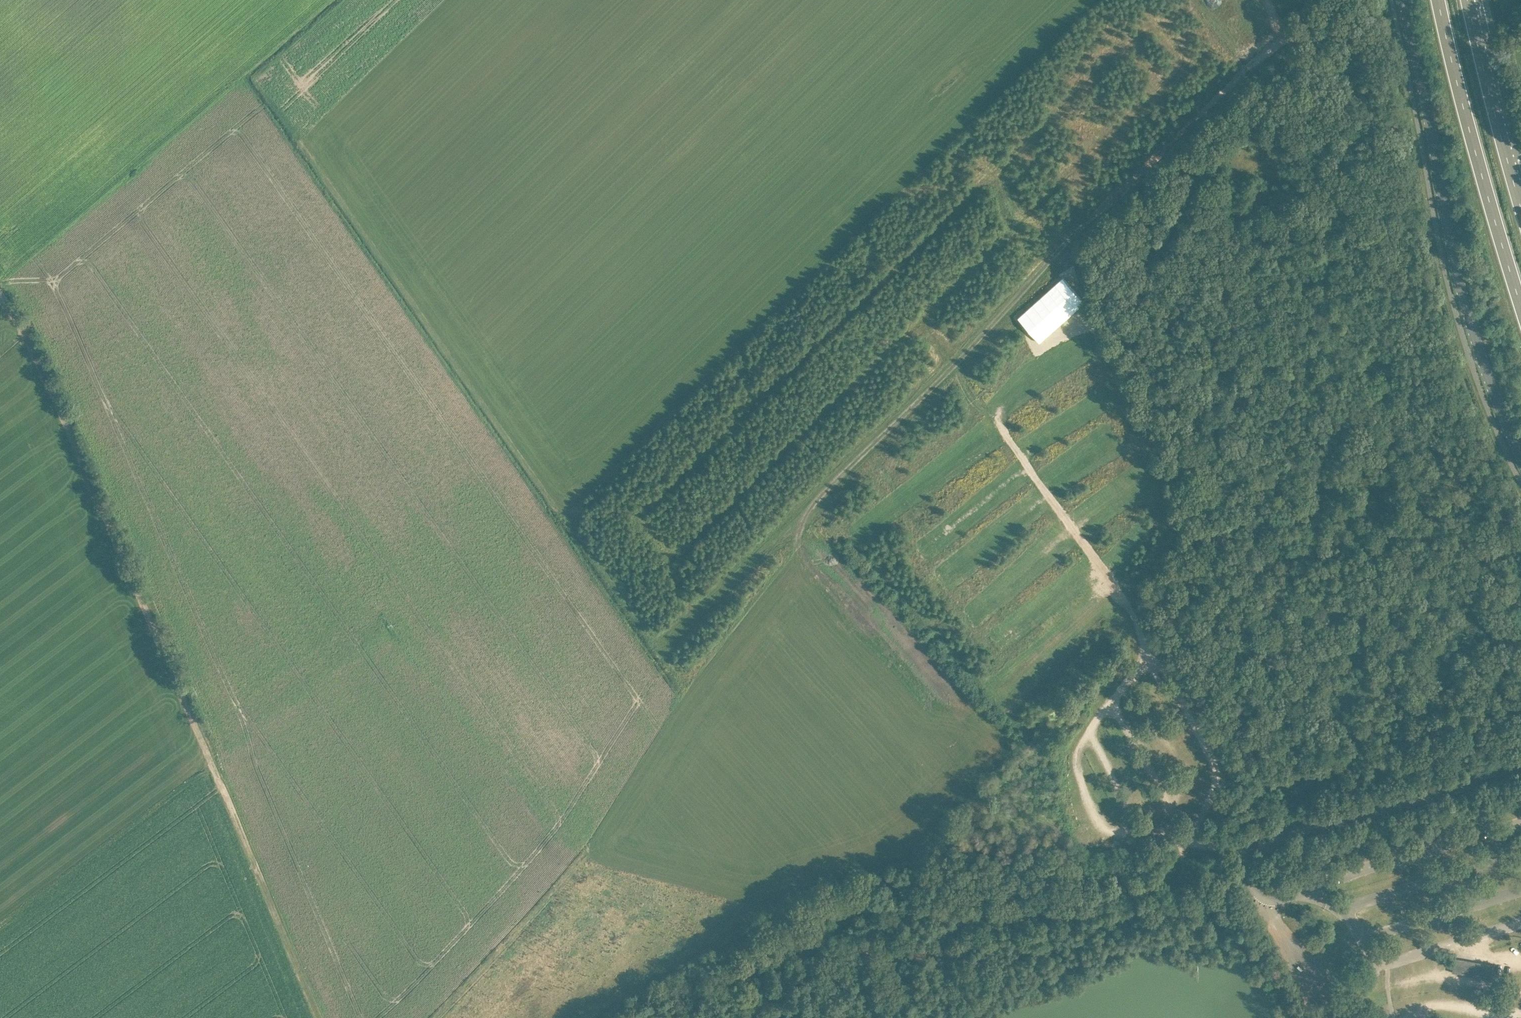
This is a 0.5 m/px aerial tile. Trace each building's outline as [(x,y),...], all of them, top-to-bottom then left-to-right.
[(1084,302),(1062,278),(1017,318),(1039,342),(1084,302)]
